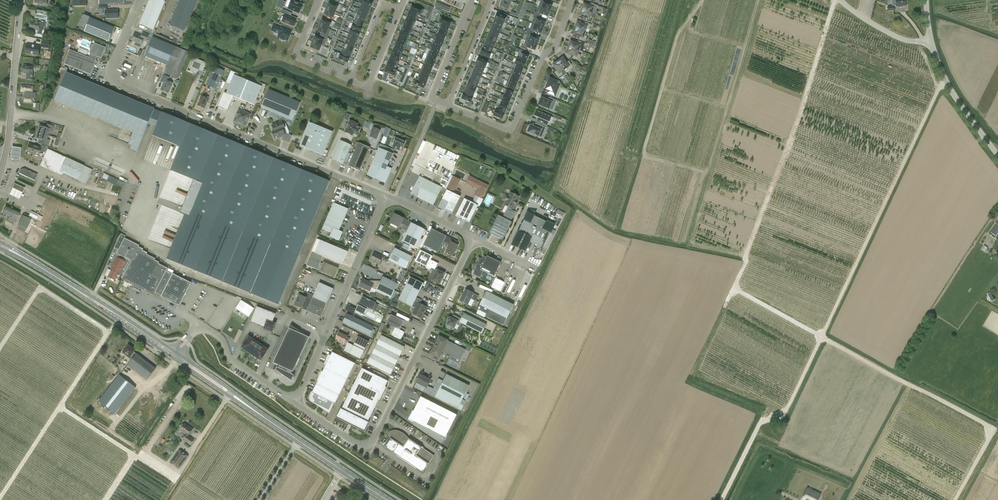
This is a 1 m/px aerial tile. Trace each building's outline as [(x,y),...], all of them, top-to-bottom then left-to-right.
[(165,1),(162,0),(149,0),(139,24),(154,29),(165,1)] [(197,0),(180,0),(169,25),(183,31),(197,0)] [(286,2),(281,0),(278,0),(276,6),(282,9),(286,2)] [(288,8),(299,13),(300,10),(301,9),(302,8),(302,6),(302,5),(291,0),(288,8)] [(538,7),(544,9),(550,11),(551,8),(552,4),(545,1),(546,0),(539,0),(540,1),(538,7)] [(327,5),(326,8),(335,12),(338,6),(329,2),(328,5),(327,5)] [(450,8),(436,2),(435,6),(448,12),(450,8)] [(583,4),(581,10),(591,13),(592,10),(596,11),(598,6),(590,3),(591,4),(590,7),(583,4)] [(362,4),(360,9),(361,10),(369,13),(371,8),(362,4)] [(418,8),(411,6),(409,12),(418,16),(420,16),(421,13),(422,14),(423,10),(418,8)] [(535,11),(533,14),(539,16),(540,16),(540,14),(547,16),(548,16),(548,15),(549,15),(550,11),(544,9),(538,7),(536,12),(535,11)] [(325,11),(324,14),(333,18),(335,12),(326,8),(325,11)] [(282,9),(280,13),(284,15),(282,21),(293,26),(294,26),(295,26),(296,23),(295,23),(297,18),(287,14),(288,12),(282,9)] [(360,9),(358,14),(367,18),(369,13),(361,10),(360,9)] [(50,21),(51,13),(49,13),(49,12),(47,12),(43,11),(42,11),(42,10),(42,11),(36,10),(35,18),(47,21),(47,20),(49,21),(50,21)] [(118,10),(105,10),(105,18),(118,18),(118,10)] [(581,10),(580,15),(586,18),(585,20),(584,20),(592,23),(593,18),(590,16),(591,13),(581,10)] [(416,21),(418,16),(409,12),(407,17),(416,21)] [(498,13),(495,19),(503,23),(504,23),(507,24),(509,19),(507,18),(509,16),(503,13),(502,15),(498,13)] [(358,14),(356,19),(365,23),(367,18),(358,14)] [(534,18),(532,23),(543,28),(546,21),(539,18),(539,16),(533,14),(532,17),(534,18)] [(84,15),(80,24),(86,27),(90,18),(84,15)] [(334,25),(340,27),(343,19),(337,17),(334,25)] [(414,26),(416,21),(407,17),(405,22),(414,26)] [(438,24),(440,25),(449,29),(452,23),(445,20),(445,19),(440,17),(438,21),(439,21),(438,24)] [(86,27),(85,32),(108,41),(114,27),(90,18),(86,27)] [(320,21),(319,25),(322,26),(328,29),(331,23),(322,19),(321,22),(320,21)] [(356,19),(354,24),(362,28),(365,23),(356,19)] [(503,23),(495,19),(493,24),(501,28),(503,23)] [(31,21),(29,29),(36,31),(36,33),(35,36),(42,37),(43,35),(45,27),(48,28),(49,21),(47,20),(47,21),(47,22),(44,21),(43,23),(31,21)] [(412,31),(414,26),(405,22),(402,27),(412,31)] [(577,23),(575,29),(585,32),(586,29),(589,30),(591,24),(584,22),(585,22),(584,25),(577,23)] [(528,28),(527,31),(533,33),(534,30),(541,33),(543,28),(532,23),(530,29),(528,28)] [(353,24),(351,29),(358,32),(360,33),(362,28),(354,24),(353,24)] [(493,24),(491,29),(499,33),(501,28),(493,24)] [(273,25),(272,29),(279,32),(278,37),(280,37),(280,39),(284,40),(285,39),(287,41),(290,35),(287,33),(288,31),(281,28),(273,25)] [(319,28),(318,31),(322,32),(320,35),(327,38),(330,30),(328,29),(322,26),(319,25),(318,28),(319,28)] [(438,30),(447,34),(449,29),(440,25),(438,30)] [(410,36),(412,31),(402,27),(400,32),(410,36)] [(351,29),(349,34),(356,37),(358,38),(360,33),(358,32),(351,29)] [(497,38),(499,33),(491,29),(489,34),(497,38)] [(573,34),(580,36),(579,39),(578,39),(585,42),(587,36),(584,35),(585,32),(575,29),(573,34)] [(436,35),(445,39),(447,34),(438,30),(436,35)] [(528,35),(526,40),(528,41),(537,45),(538,44),(539,41),(538,40),(539,39),(532,36),(533,33),(527,31),(526,34),(528,35)] [(408,41),(410,36),(400,32),(398,37),(408,41)] [(143,33),(141,36),(135,33),(132,40),(141,44),(143,40),(146,41),(148,35),(143,33)] [(349,34),(347,39),(351,40),(356,43),(358,38),(356,37),(349,34)] [(489,34),(486,39),(495,43),(497,38),(489,34)] [(313,38),(312,41),(315,43),(321,45),(324,46),(326,41),(328,38),(327,38),(320,35),(319,38),(315,36),(314,38),(313,38)] [(433,40),(443,43),(445,39),(436,35),(433,40)] [(175,47),(155,38),(152,37),(144,55),(155,60),(167,65),(164,73),(178,79),(189,53),(175,47)] [(406,45),(408,41),(398,37),(396,41),(406,45)] [(347,39),(345,44),(352,47),(354,48),(356,43),(351,40),(347,39)] [(493,48),(495,43),(486,39),(484,44),(493,48)] [(431,45),(441,48),(443,43),(433,40),(431,45)] [(522,45),(521,48),(526,50),(527,47),(535,50),(536,47),(537,45),(528,41),(526,40),(523,45),(522,45)] [(312,45),(310,47),(319,51),(321,45),(315,43),(312,41),(311,44),(312,45)] [(404,50),(406,45),(396,41),(394,46),(404,50)] [(571,42),(568,47),(578,51),(579,48),(583,48),(585,43),(577,41),(578,41),(577,44),(571,42)] [(96,60),(97,56),(101,58),(106,47),(94,43),(89,53),(90,53),(89,57),(69,50),(64,63),(90,74),(96,60)] [(40,47),(27,44),(25,53),(39,55),(40,47)] [(345,44),(343,49),(350,52),(352,53),(354,48),(352,47),(345,44)] [(483,49),(491,53),(493,48),(484,44),(483,49)] [(429,50),(439,53),(441,48),(431,45),(429,50)] [(404,50),(394,46),(392,51),(402,55),(404,50)] [(567,53),(573,55),(572,58),(571,57),(571,58),(579,60),(580,55),(577,53),(578,51),(568,47),(567,53)] [(343,49),(341,54),(343,55),(350,58),(352,53),(350,52),(343,49)] [(482,49),(480,54),(489,58),(492,53),(491,53),(483,49),(482,49)] [(427,54),(437,58),(439,53),(429,50),(427,54)] [(521,50),(517,59),(526,62),(528,56),(525,55),(526,52),(521,50)] [(400,60),(402,55),(392,51),(390,56),(400,60)] [(337,58),(336,61),(342,64),(344,64),(345,62),(348,63),(350,58),(343,55),(341,54),(340,54),(338,59),(337,58)] [(425,59),(435,63),(437,58),(427,54),(425,59)] [(400,60),(390,56),(388,61),(398,65),(400,60)] [(478,57),(476,64),(485,67),(485,68),(488,61),(478,57)] [(136,58),(131,70),(134,72),(140,59),(136,58)] [(206,63),(195,58),(189,71),(196,74),(198,71),(200,72),(201,71),(202,71),(203,71),(205,72),(206,70),(204,69),(206,63)] [(563,58),(558,61),(563,70),(566,68),(569,71),(573,68),(569,61),(568,61),(569,62),(567,64),(563,58)] [(423,64),(432,68),(435,63),(425,59),(423,64)] [(517,59),(515,64),(516,65),(524,68),(526,62),(517,59)] [(146,75),(149,62),(143,61),(140,74),(146,75)] [(396,70),(398,65),(388,61),(386,66),(396,70)] [(563,70),(558,61),(553,65),(557,70),(554,72),(554,71),(553,71),(558,78),(563,75),(561,71),(563,70)] [(421,69),(430,73),(432,68),(423,64),(421,69)] [(483,72),(485,67),(476,64),(474,69),(483,72)] [(23,65),(22,73),(27,73),(26,79),(32,80),(33,74),(32,74),(33,70),(34,70),(35,70),(35,68),(35,67),(34,67),(27,66),(27,65),(25,65),(23,65)] [(516,65),(514,70),(521,74),(524,68),(516,65)] [(224,70),(213,66),(206,84),(216,89),(224,70)] [(384,72),(390,75),(390,76),(395,78),(397,74),(396,74),(397,71),(396,70),(386,66),(384,72)] [(419,74),(428,78),(430,73),(421,69),(419,74)] [(480,77),(483,72),(474,69),(472,74),(480,77)] [(512,70),(510,75),(519,79),(521,74),(514,70),(512,70)] [(227,82),(230,84),(226,93),(224,92),(218,106),(227,110),(233,96),(254,105),(261,86),(262,84),(256,81),(254,84),(238,76),(239,74),(231,71),(227,82)] [(66,73),(55,100),(133,133),(129,144),(131,145),(130,149),(137,152),(149,123),(155,126),(156,126),(155,129),(152,135),(155,137),(180,147),(170,170),(193,179),(179,212),(184,214),(170,248),(171,249),(167,258),(278,304),(299,255),(329,181),(279,160),(273,158),(162,112),(155,110),(154,109),(66,73)] [(417,79),(426,83),(428,78),(419,74),(417,79)] [(480,77),(472,74),(470,79),(478,82),(480,77)] [(168,93),(172,83),(167,81),(169,78),(163,75),(160,82),(164,83),(161,90),(168,93)] [(510,75),(507,81),(508,81),(517,85),(519,79),(510,75)] [(413,81),(412,85),(417,87),(417,86),(424,89),(426,83),(417,79),(415,78),(414,81),(413,81)] [(477,87),(478,82),(470,79),(468,84),(477,87)] [(547,93),(553,95),(557,86),(556,85),(557,82),(550,79),(548,82),(546,85),(547,86),(545,89),(548,90),(547,93)] [(508,81),(505,86),(514,90),(517,85),(508,81)] [(468,84),(466,89),(474,92),(477,93),(479,88),(477,87),(468,84)] [(21,85),(21,91),(25,92),(25,95),(32,96),(33,86),(21,85)] [(279,122),(282,122),(283,122),(285,122),(286,118),(292,121),(300,102),(269,89),(261,108),(280,116),(279,120),(279,122)] [(472,97),(474,92),(466,89),(464,94),(472,97)] [(506,89),(504,95),(511,98),(513,92),(506,89)] [(472,97),(464,94),(463,93),(461,99),(468,101),(467,105),(472,107),(474,104),(471,103),(473,97),(472,97)] [(504,95),(502,100),(508,103),(509,103),(511,98),(504,95)] [(205,98),(201,96),(197,105),(204,108),(209,97),(206,96),(205,98)] [(548,100),(541,98),(540,101),(539,100),(537,104),(538,104),(539,105),(541,106),(541,107),(544,108),(545,107),(549,109),(551,103),(555,104),(556,101),(549,97),(548,100)] [(498,104),(498,105),(507,108),(506,108),(508,103),(502,100),(499,105),(498,104)] [(498,105),(495,110),(504,114),(507,108),(498,105)] [(238,109),(233,121),(245,126),(250,114),(238,109)] [(495,110),(493,116),(502,120),(504,114),(495,110)] [(536,122),(546,126),(548,122),(549,122),(551,117),(536,110),(534,116),(538,118),(538,119),(537,119),(536,122)] [(353,133),(357,135),(360,128),(356,126),(357,124),(350,120),(348,123),(347,124),(346,124),(345,125),(344,127),(344,128),(345,129),(345,130),(345,131),(352,135),(353,133)] [(271,125),(274,131),(282,128),(284,127),(282,122),(279,122),(271,125)] [(323,155),(332,132),(309,122),(300,146),(323,155)] [(39,126),(37,132),(47,135),(48,131),(52,132),(54,126),(46,124),(45,128),(39,126)] [(529,127),(528,126),(527,130),(528,130),(527,132),(538,136),(541,130),(544,131),(545,127),(538,124),(536,127),(530,125),(529,127)] [(274,131),(272,132),(275,139),(279,137),(282,136),(283,136),(283,138),(282,140),(289,143),(292,135),(289,134),(289,131),(287,126),(285,127),(282,128),(274,131)] [(373,127),(371,130),(372,131),(369,137),(376,139),(380,130),(373,127)] [(48,146),(49,140),(46,139),(47,135),(37,132),(35,138),(41,140),(40,143),(48,146)] [(393,143),(394,143),(392,147),(398,150),(400,146),(402,147),(405,141),(396,137),(393,143)] [(332,159),(343,164),(351,145),(340,140),(332,159)] [(359,171),(369,148),(358,143),(348,166),(359,171)] [(373,161),(367,175),(385,183),(391,169),(387,167),(393,154),(386,151),(388,147),(380,144),(378,143),(376,147),(378,148),(373,161)] [(41,147),(29,144),(26,152),(38,155),(41,147)] [(12,149),(10,161),(19,162),(20,150),(12,149)] [(43,157),(53,172),(60,175),(62,174),(63,173),(86,184),(92,170),(47,149),(43,157)] [(437,175),(446,179),(452,164),(443,161),(437,175)] [(37,174),(24,168),(21,169),(19,173),(34,180),(37,174)] [(442,187),(419,176),(410,194),(433,205),(442,187)] [(451,214),(460,196),(454,193),(460,180),(453,176),(446,190),(437,208),(451,214)] [(469,177),(466,183),(478,189),(475,195),(481,198),(487,185),(469,177)] [(24,188),(14,183),(12,188),(9,194),(19,199),(22,193),(24,188)] [(504,205),(508,207),(511,208),(512,209),(514,205),(515,206),(517,201),(516,200),(518,196),(510,193),(508,196),(505,195),(503,199),(506,201),(504,205)] [(477,205),(464,198),(455,216),(469,223),(477,205)] [(331,233),(330,236),(336,239),(336,240),(339,241),(341,237),(340,237),(342,232),(339,231),(348,209),(333,203),(322,229),(331,233)] [(6,206),(2,213),(9,217),(7,220),(15,223),(20,212),(6,206)] [(498,215),(489,233),(491,234),(502,240),(511,222),(510,221),(512,218),(515,212),(511,210),(511,208),(508,207),(502,217),(498,215)] [(17,225),(19,225),(17,229),(18,229),(17,230),(23,234),(24,232),(26,229),(31,220),(30,219),(31,217),(36,219),(38,214),(31,211),(29,215),(25,213),(23,216),(22,215),(17,225)] [(518,231),(511,244),(525,251),(530,241),(543,248),(554,225),(546,221),(546,222),(534,216),(534,215),(527,212),(524,220),(518,231)] [(411,223),(394,214),(389,223),(407,231),(402,241),(415,248),(424,230),(411,223)] [(457,245),(455,244),(457,241),(444,234),(443,235),(431,229),(423,245),(438,252),(443,241),(450,244),(446,251),(453,255),(453,254),(454,255),(456,251),(455,250),(457,245)] [(126,236),(121,234),(114,248),(118,250),(114,258),(110,265),(112,266),(110,270),(111,270),(108,277),(115,281),(118,274),(119,275),(120,274),(123,276),(122,279),(136,286),(134,288),(140,291),(139,291),(140,288),(154,295),(155,293),(155,292),(161,296),(179,306),(191,283),(173,273),(172,274),(166,271),(167,268),(159,264),(159,262),(155,260),(155,259),(146,254),(147,253),(142,250),(143,249),(138,247),(139,245),(125,238),(126,236)] [(317,239),(312,251),(318,254),(323,256),(343,264),(348,252),(317,239)] [(370,260),(373,261),(373,263),(376,263),(379,264),(381,261),(385,261),(385,262),(390,261),(403,267),(405,269),(412,256),(395,248),(393,251),(389,259),(385,259),(385,258),(385,255),(381,256),(374,253),(371,258),(370,260)] [(430,270),(432,271),(427,281),(433,284),(434,281),(439,284),(441,280),(443,278),(442,277),(444,274),(437,270),(435,269),(438,263),(431,260),(431,259),(431,258),(432,256),(420,250),(416,258),(415,261),(430,269),(430,270)] [(312,251),(306,265),(318,270),(318,269),(321,270),(320,271),(334,276),(337,269),(324,263),(323,264),(321,263),(323,256),(318,254),(312,251)] [(477,264),(475,266),(476,268),(473,273),(473,274),(480,277),(483,271),(494,276),(501,263),(487,256),(486,257),(485,256),(482,257),(481,259),(480,258),(479,258),(478,261),(478,262),(478,264),(477,264)] [(398,280),(401,282),(407,271),(403,270),(398,280)] [(360,284),(359,286),(360,286),(360,288),(363,288),(370,291),(371,287),(376,290),(391,298),(391,297),(393,298),(397,291),(395,290),(398,284),(383,276),(380,281),(370,281),(369,282),(362,279),(361,281),(360,281),(360,284)] [(421,318),(426,307),(419,304),(420,301),(415,299),(423,284),(409,277),(400,297),(398,296),(397,298),(399,298),(398,299),(415,308),(412,314),(421,318)] [(490,287),(500,292),(504,282),(495,278),(490,287)] [(319,283),(307,311),(319,316),(321,316),(333,289),(319,283)] [(513,285),(509,296),(517,299),(521,288),(513,285)] [(462,296),(459,301),(467,305),(471,307),(474,300),(476,301),(478,296),(465,289),(463,294),(463,295),(462,296)] [(502,327),(513,305),(486,291),(477,309),(486,314),(484,318),(502,327)] [(303,304),(308,306),(313,295),(308,293),(306,297),(298,294),(297,297),(296,301),(295,301),(293,305),(301,308),(303,304)] [(375,320),(378,313),(367,307),(372,310),(376,303),(362,296),(359,303),(360,304),(360,306),(358,305),(355,311),(363,315),(364,314),(375,320)] [(276,314),(257,307),(251,321),(265,326),(264,329),(272,332),(275,324),(272,323),(276,314)] [(461,318),(453,315),(451,318),(450,317),(450,318),(449,317),(447,320),(448,321),(446,325),(447,325),(446,327),(450,329),(451,327),(454,328),(456,323),(460,325),(461,323),(481,333),(486,325),(462,312),(460,316),(462,317),(461,318)] [(343,323),(371,337),(375,330),(372,329),(374,327),(347,314),(343,323)] [(390,315),(388,314),(386,320),(387,320),(386,323),(393,327),(391,331),(393,332),(391,335),(400,340),(404,332),(400,330),(404,321),(391,314),(390,315)] [(281,374),(284,375),(284,374),(290,378),(290,379),(292,371),(293,372),(309,337),(289,328),(273,363),(279,366),(277,370),(278,370),(282,373),(281,374)] [(350,338),(347,337),(347,336),(339,332),(335,339),(337,340),(338,341),(342,343),(343,343),(347,345),(343,351),(345,352),(360,359),(369,342),(357,336),(353,345),(349,343),(348,342),(350,338)] [(404,347),(381,335),(367,363),(390,375),(404,347)] [(268,350),(248,336),(241,347),(261,360),(268,350)] [(439,336),(430,354),(434,356),(433,358),(437,361),(438,358),(439,358),(439,357),(440,357),(441,356),(442,354),(442,353),(442,352),(442,351),(460,360),(465,349),(447,341),(448,340),(439,336)] [(128,345),(123,353),(129,357),(128,358),(130,359),(130,360),(130,361),(127,365),(147,380),(156,368),(136,353),(136,354),(134,352),(135,351),(131,348),(129,346),(128,345)] [(355,363),(332,352),(330,355),(328,354),(324,364),(326,365),(324,368),(347,379),(355,363)] [(318,381),(316,384),(339,396),(347,379),(324,368),(322,372),(321,371),(317,381),(318,381)] [(364,432),(369,422),(368,421),(378,401),(379,401),(386,387),(385,387),(388,381),(362,368),(342,408),(340,408),(335,417),(348,424),(352,425),(364,432)] [(443,381),(438,379),(433,389),(427,386),(430,380),(420,375),(416,382),(425,387),(423,391),(461,410),(465,401),(462,399),(469,386),(446,374),(443,381)] [(136,387),(120,375),(99,401),(115,414),(136,387)] [(161,384),(169,391),(175,384),(168,377),(161,384)] [(334,404),(339,396),(316,384),(314,388),(312,393),(313,393),(312,395),(311,395),(310,396),(310,397),(310,398),(310,399),(311,400),(311,401),(312,401),(329,412),(333,403),(334,404)] [(410,419),(445,437),(456,414),(421,396),(410,419)] [(136,410),(137,418),(146,417),(144,401),(138,402),(139,407),(137,407),(138,410),(136,410)] [(182,439),(186,442),(190,445),(194,440),(189,436),(190,435),(189,434),(192,429),(184,423),(180,430),(186,434),(182,439)] [(389,437),(390,439),(385,447),(391,452),(392,450),(398,454),(397,456),(422,473),(434,456),(408,439),(406,436),(403,433),(400,432),(397,431),(393,430),(392,431),(390,432),(389,434),(389,435),(389,437)] [(189,456),(179,449),(169,462),(179,469),(189,456)] [(801,499),(817,499),(820,494),(807,488),(801,499)]
